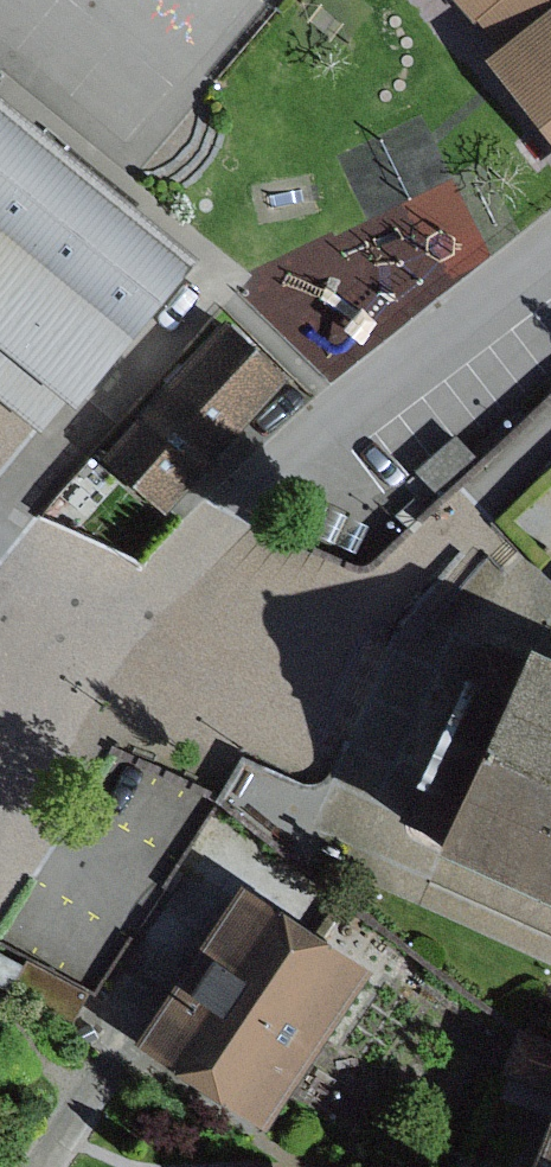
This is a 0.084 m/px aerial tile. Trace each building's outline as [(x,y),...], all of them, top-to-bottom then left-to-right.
[(497,64),(550,15),(550,0),(440,0),(497,64)] [(490,65),(550,141),(550,15),(497,64),(490,65)] [(0,126),(0,401),(36,431),(57,406),(65,413),(180,273),(0,126)] [(218,332),(96,460),(125,487),(157,518),(279,390),(218,332)] [(125,487),(96,460),(40,521),(79,536),(125,487)] [(469,674),(401,823),(441,841),(429,869),(550,924),(550,675),(518,660),(505,690),(469,674)] [(381,957),(253,877),(152,1036),(279,1116),(381,957)] [(11,986),(25,959),(0,946),(0,980),(11,986)] [(550,1104),(550,1061),(509,1047),(497,1087),(550,1104)] [(550,1104),(529,1166),(550,1166),(550,1104)]
